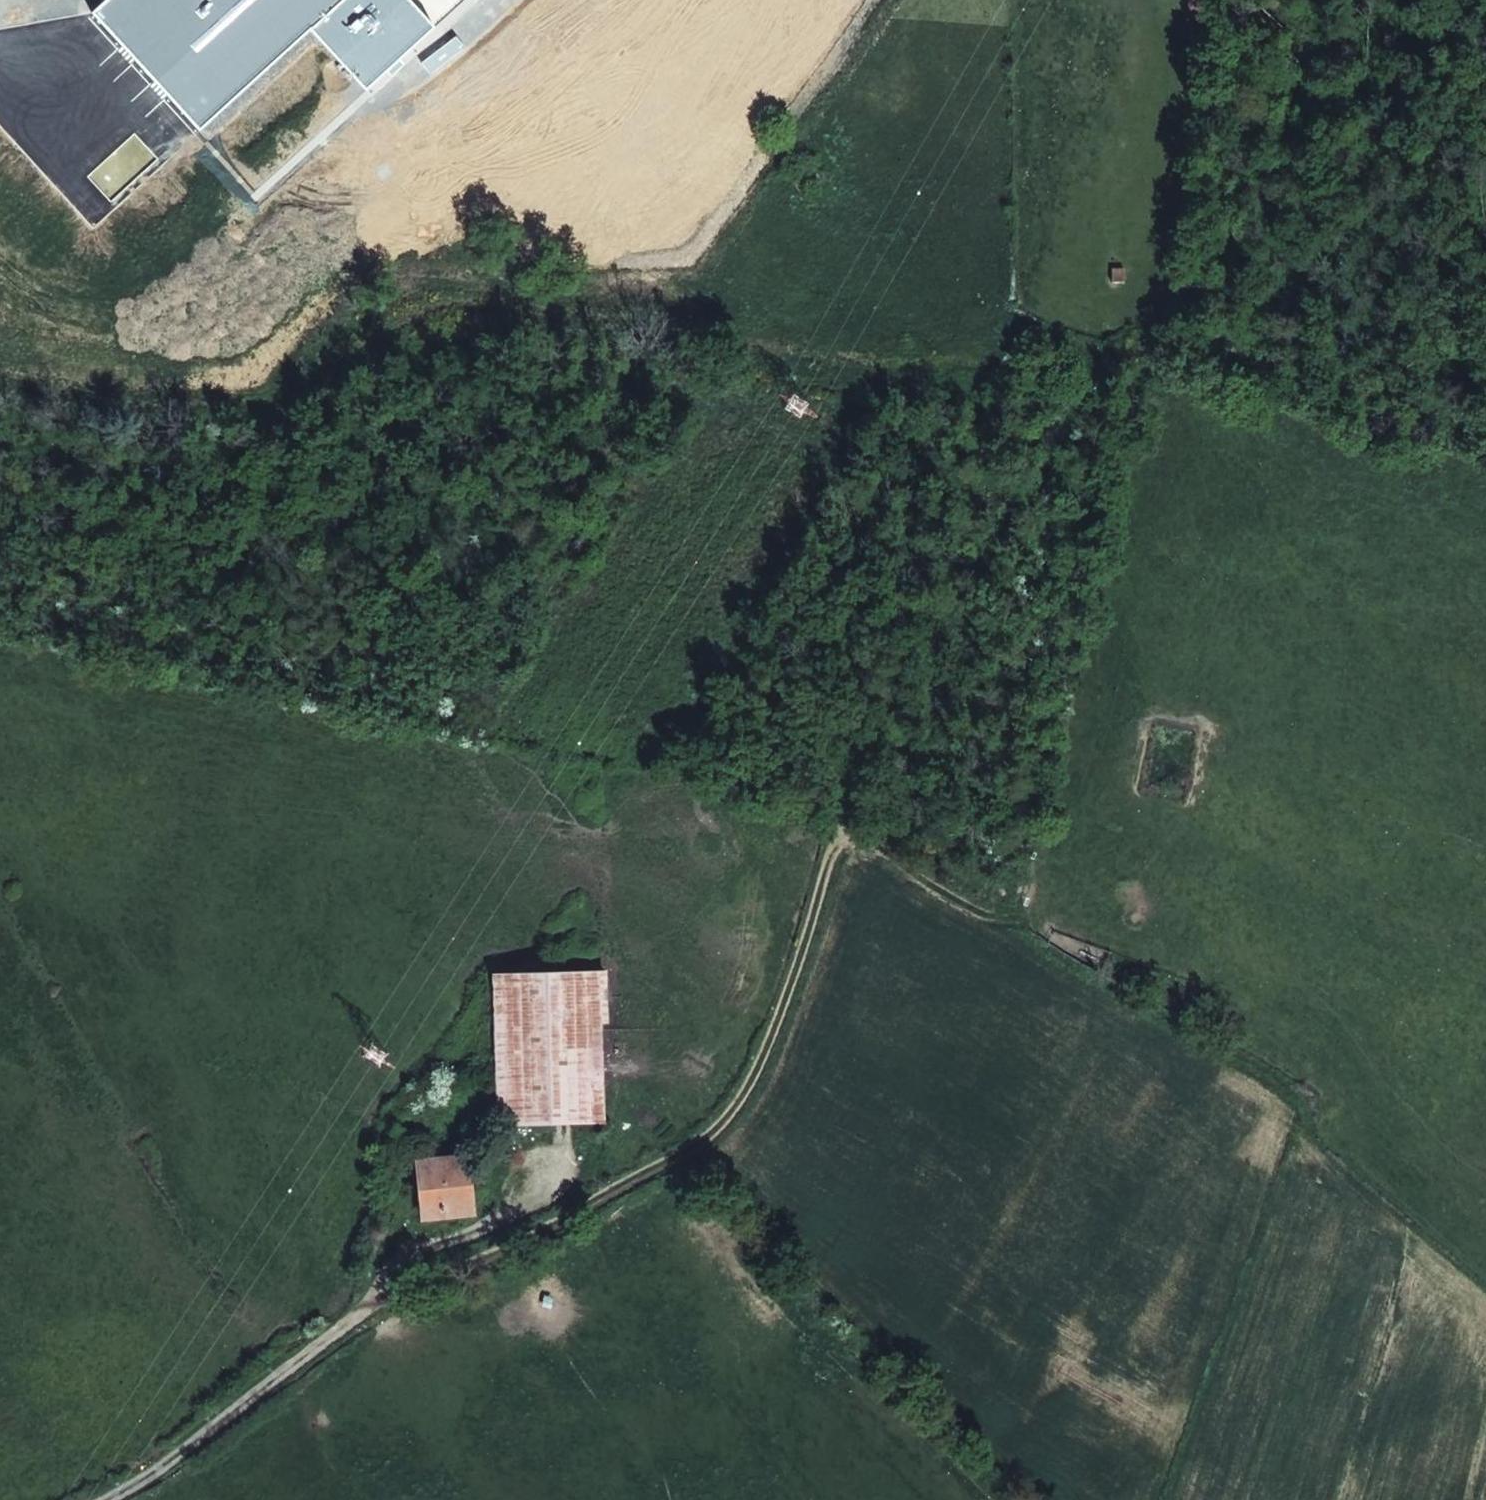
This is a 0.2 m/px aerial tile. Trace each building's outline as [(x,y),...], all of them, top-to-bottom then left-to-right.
[(92,12),(199,129),(309,30),(365,91),(465,0),(105,0),(92,12)] [(1109,282),(1124,282),(1124,269),(1109,269),(1109,282)] [(494,973),(497,1123),(602,1121),(599,1009),(605,1008),(605,971),(494,973)] [(466,1155),(417,1160),(422,1208),(428,1207),(429,1216),(472,1212),(466,1155)]
